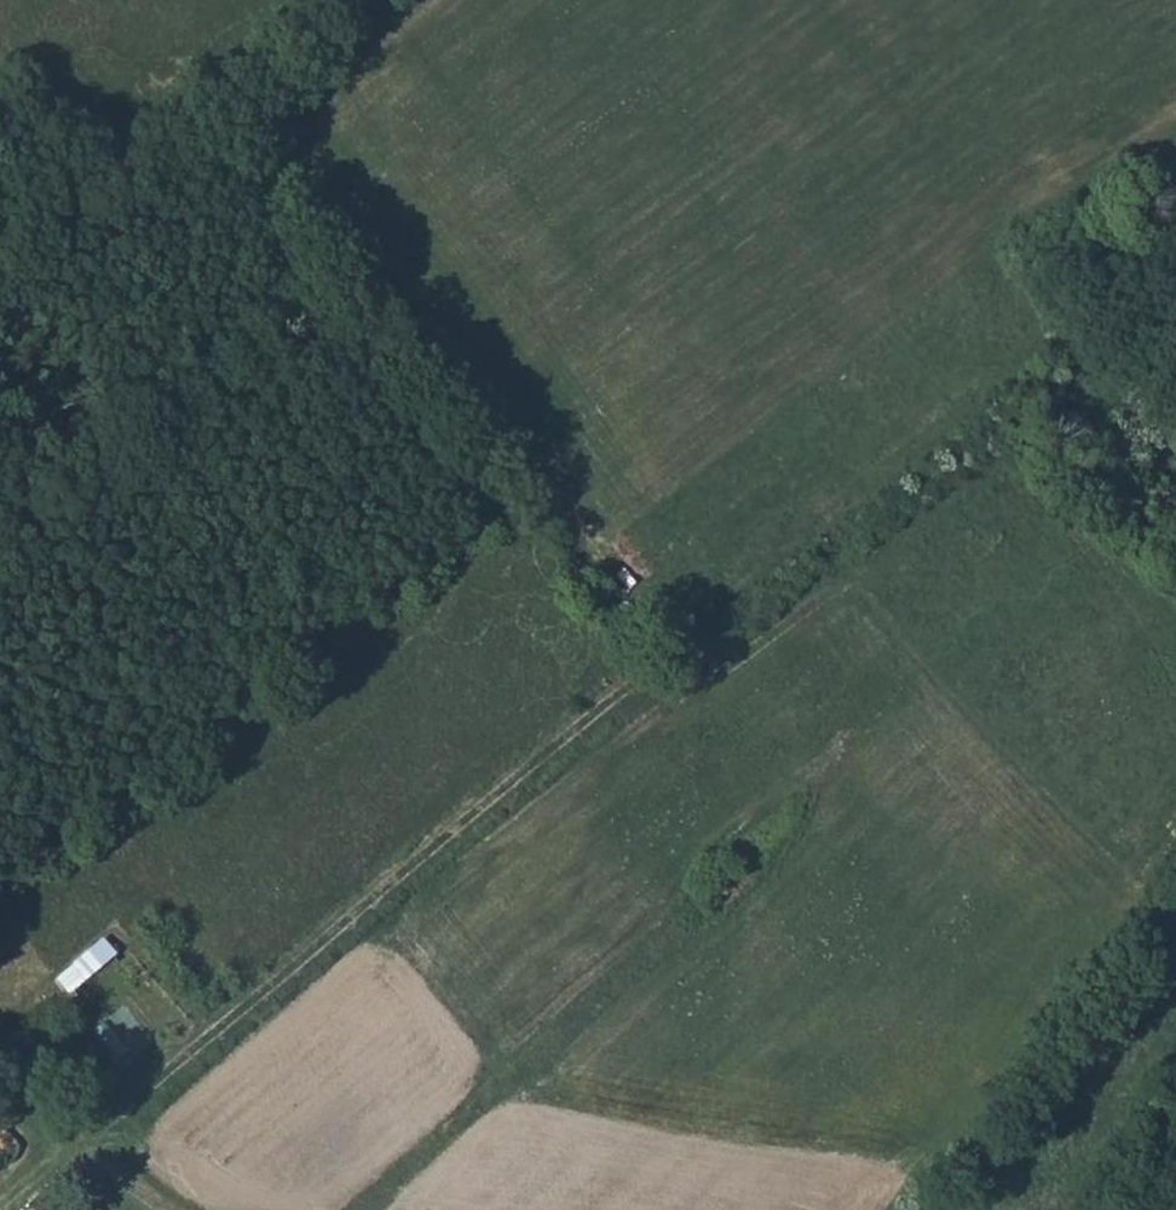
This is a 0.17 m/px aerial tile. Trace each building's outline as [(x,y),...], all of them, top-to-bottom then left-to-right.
[(73,994),(122,952),(109,936),(60,978),(73,994)]
